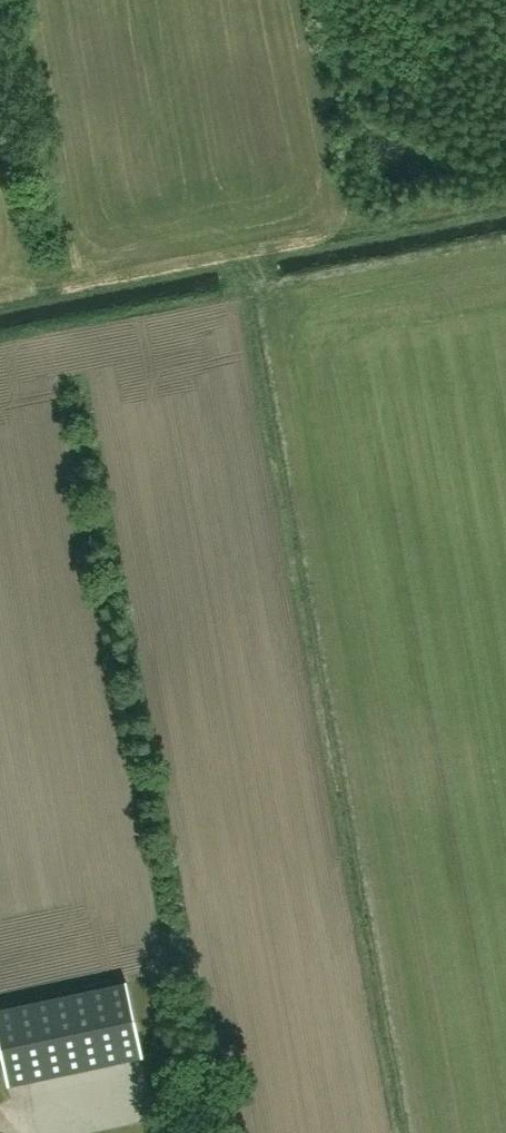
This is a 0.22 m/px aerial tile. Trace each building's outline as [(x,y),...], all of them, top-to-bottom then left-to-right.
[(138,1058),(122,984),(0,1010),(0,1088),(138,1058)]
